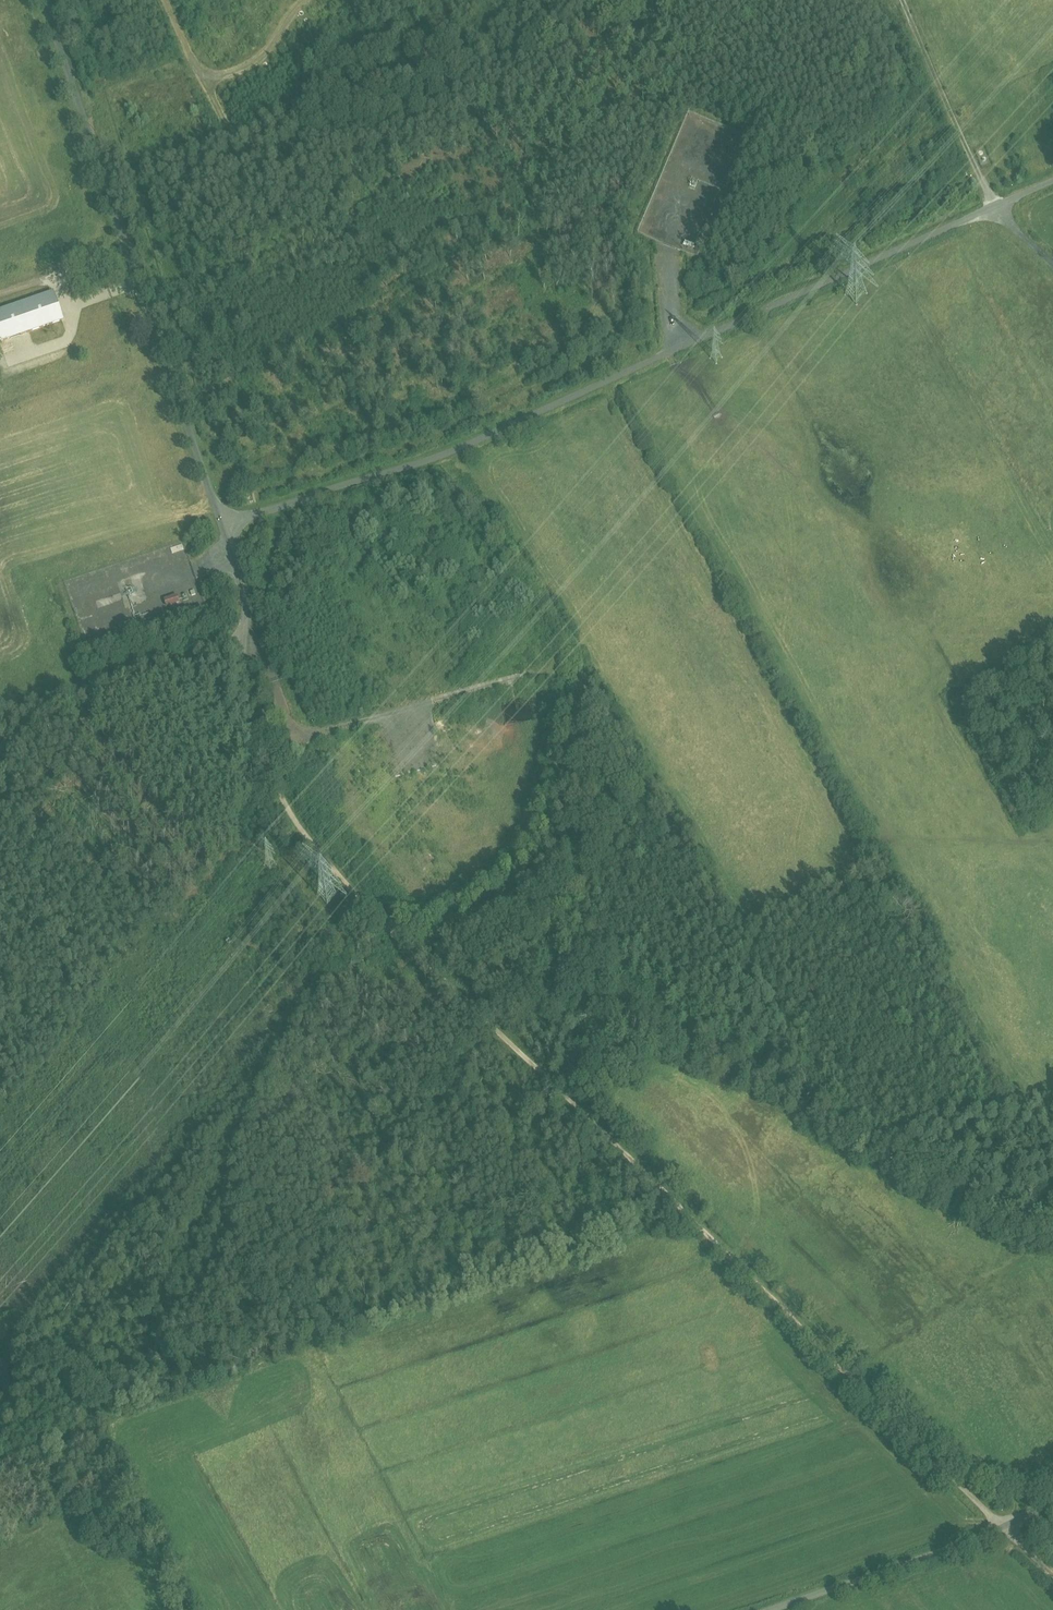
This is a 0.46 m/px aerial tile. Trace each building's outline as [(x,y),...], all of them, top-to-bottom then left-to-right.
[(0,310),(0,342),(63,321),(53,292),(0,310)] [(165,606),(179,603),(177,594),(163,598),(165,606)]
